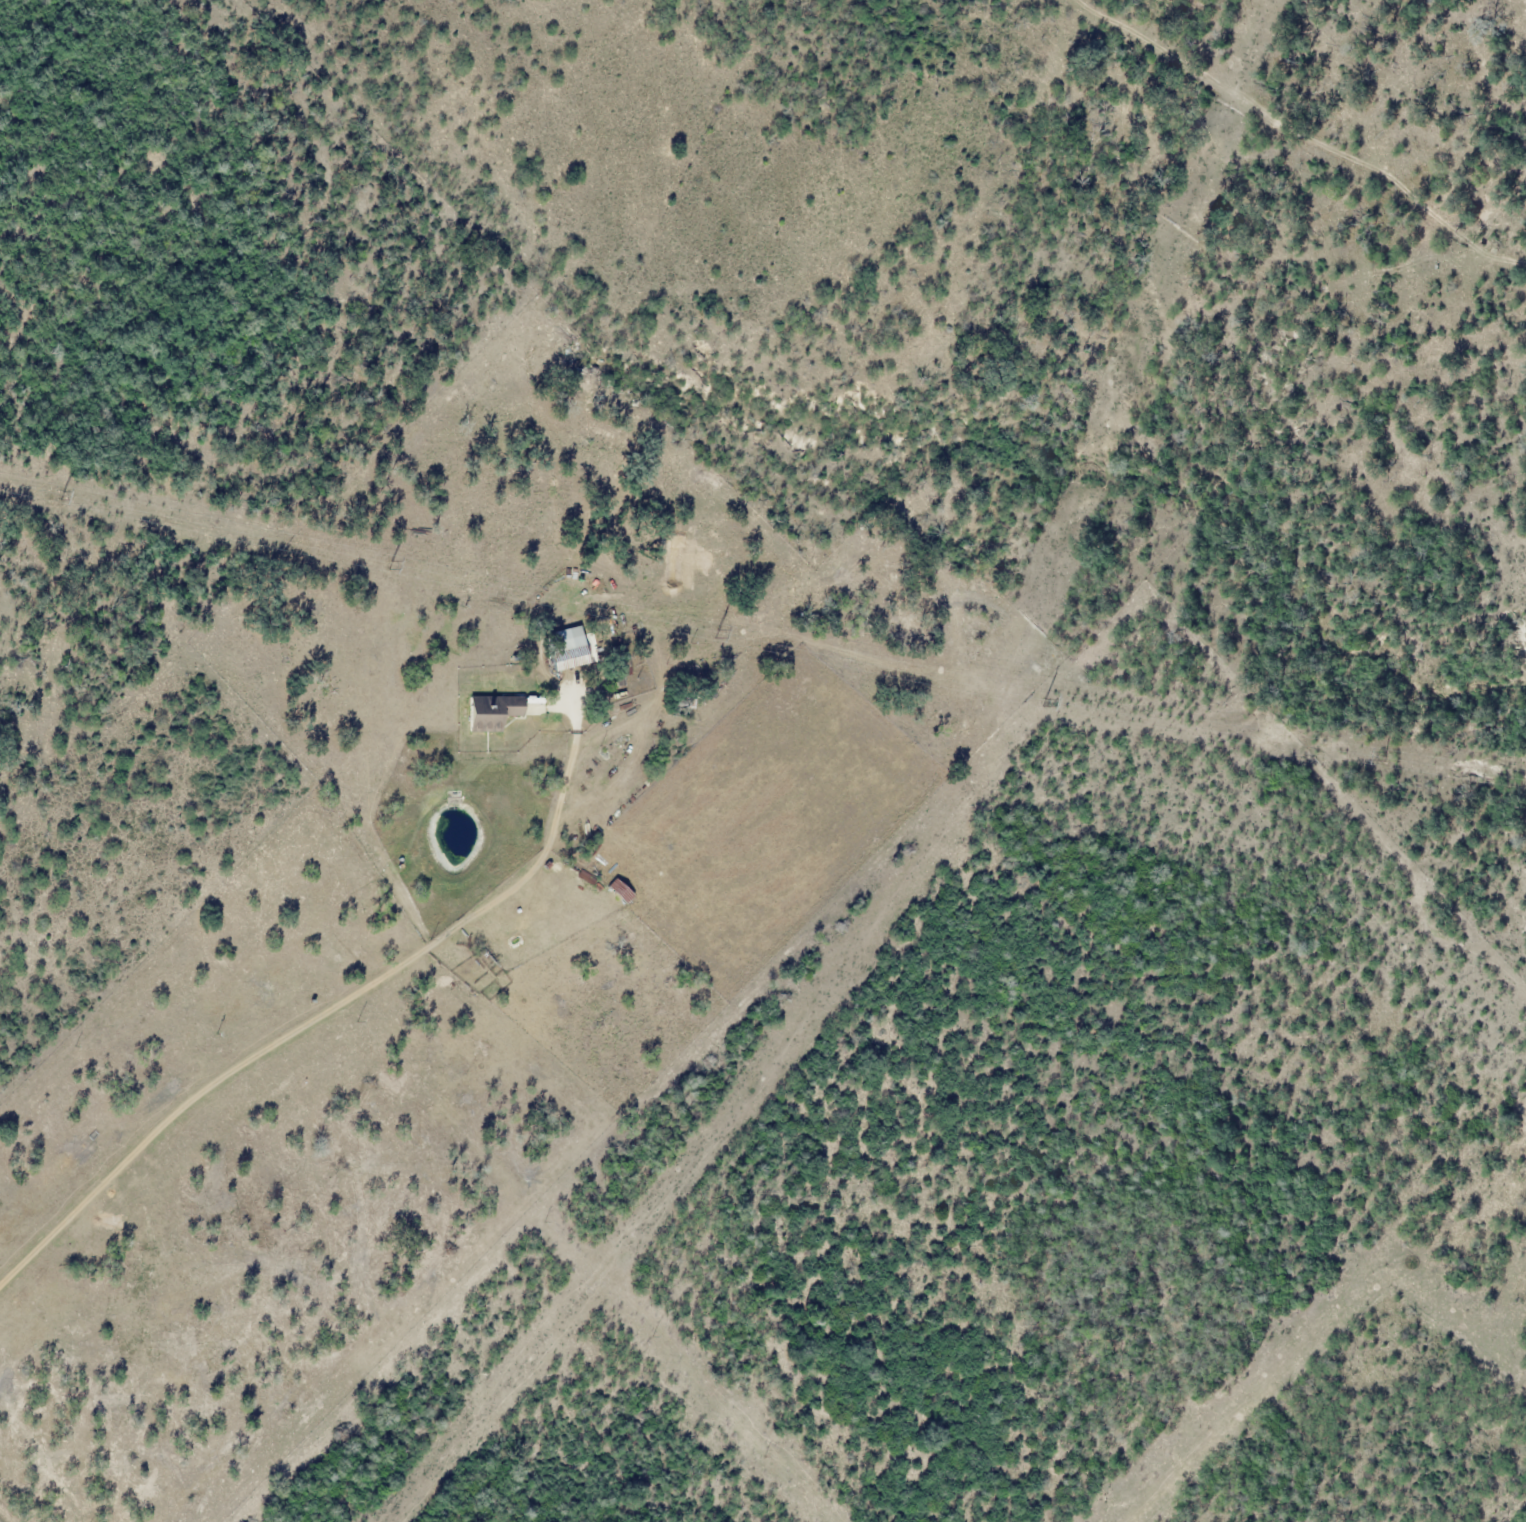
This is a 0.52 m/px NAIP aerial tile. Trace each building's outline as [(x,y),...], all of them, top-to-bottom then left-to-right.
[(582,626),(548,632),(555,670),(589,665),(582,626)] [(503,732),(504,716),(526,716),(526,696),(471,696),(470,731),(503,732)] [(626,904),(635,894),(616,877),(608,886),(626,904)]
